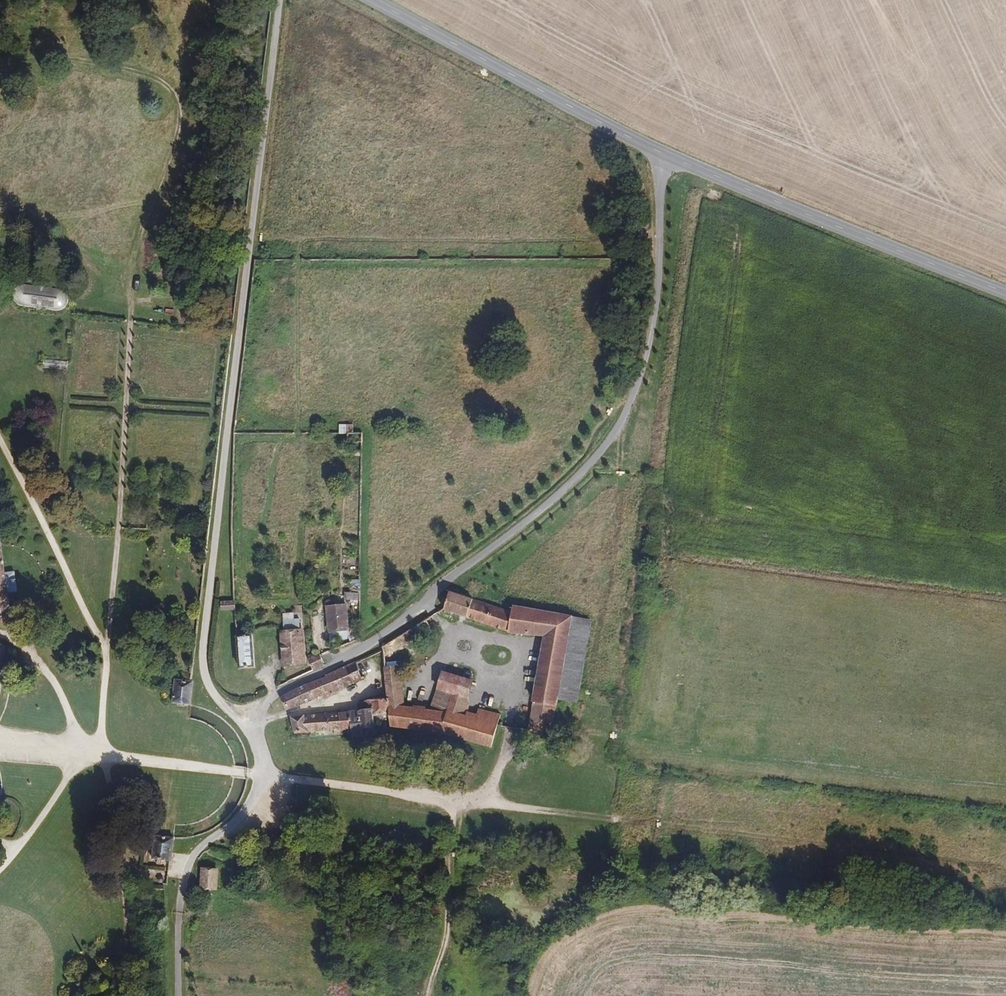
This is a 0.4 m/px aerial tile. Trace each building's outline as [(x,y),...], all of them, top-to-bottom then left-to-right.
[(62,289),(23,284),(19,284),(15,286),(12,290),(12,298),(15,302),(18,305),(60,311),(64,309),(67,306),(69,302),(68,296),(66,292),(62,289)] [(67,359),(42,357),(42,366),(67,367),(67,359)] [(351,435),(346,435),(346,444),(362,444),(362,435),(351,435)] [(9,624),(6,592),(16,591),(13,572),(3,572),(0,549),(0,625),(9,624)] [(359,593),(346,593),(346,601),(360,601),(359,593)] [(516,614),(450,595),(449,602),(443,601),(442,608),(447,610),(446,614),(506,639),(544,639),(528,732),(554,737),(562,694),(581,696),(593,625),(517,609),(516,614)] [(234,602),(220,602),(220,613),(234,612),(234,602)] [(349,616),(347,606),(326,609),(329,634),(351,631),(349,616)] [(302,626),(301,618),(294,619),(294,612),(283,613),(284,627),(302,626)] [(435,632),(431,621),(390,644),(392,658),(435,632)] [(300,633),(282,634),(284,667),(302,667),(300,633)] [(251,637),(234,638),(240,670),(255,669),(251,637)] [(390,644),(381,649),(385,671),(393,670),(392,658),(390,644)] [(0,646),(0,663),(2,664),(7,661),(8,651),(3,646),(0,646)] [(308,660),(311,670),(325,663),(322,655),(308,660)] [(327,675),(281,699),(287,711),(321,696),(322,699),(348,688),(347,685),(360,674),(353,658),(326,672),(327,675)] [(447,714),(465,719),(468,709),(463,708),(473,683),(442,673),(431,711),(446,717),(447,714)] [(387,686),(401,685),(399,675),(385,675),(387,686)] [(190,708),(194,682),(173,680),(171,707),(190,708)] [(389,699),(391,714),(404,707),(401,685),(387,686),(389,699)] [(374,723),(390,723),(391,714),(389,699),(359,701),(361,712),(374,712),(374,723)] [(493,751),(494,746),(502,718),(480,711),(477,716),(468,715),(465,719),(447,714),(446,717),(431,711),(404,707),(391,714),(390,723),(390,729),(442,737),(493,751)] [(354,731),(362,730),(361,712),(352,713),(354,731)] [(362,730),(375,731),(374,723),(374,712),(361,712),(362,730)] [(340,714),(342,733),(354,733),(354,731),(352,713),(340,714)] [(296,733),(302,734),(342,733),(340,714),(289,717),(296,733)] [(153,861),(171,862),(172,850),(173,838),(154,836),(153,861)] [(218,869),(201,868),(200,892),(217,893),(218,869)]
